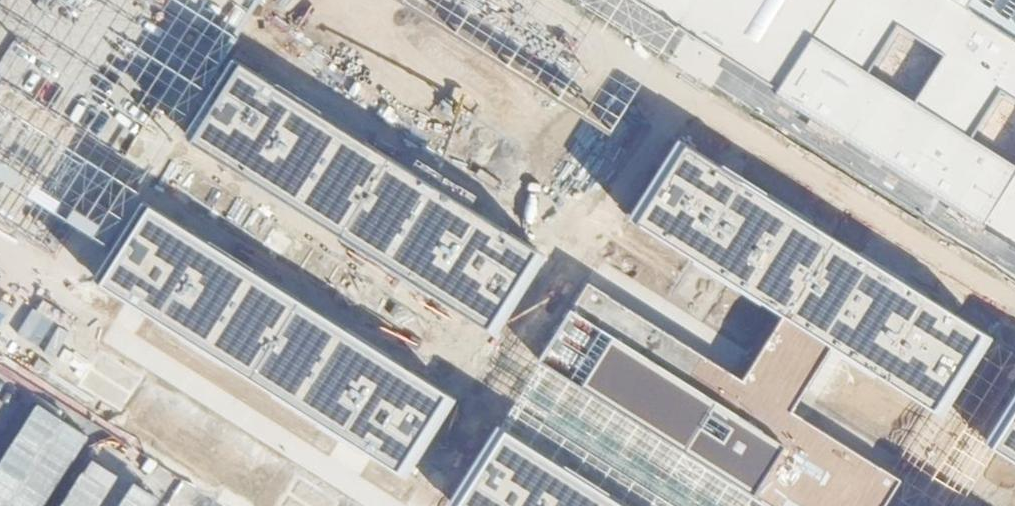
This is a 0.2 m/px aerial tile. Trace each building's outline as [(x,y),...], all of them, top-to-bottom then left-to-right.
[(1014,242),(1014,0),(633,0),(1014,242)] [(547,257),(240,58),(189,138),(495,336),(547,257)] [(993,337),(686,139),(635,218),(785,316),(833,346),(941,416),(993,337)] [(457,399),(150,200),(99,279),(405,478),(457,399)] [(592,278),(540,358),(769,505),(880,505),(899,477),(792,408),(833,346),(785,316),(745,377),(592,278)] [(144,383),(102,357),(82,391),(124,416),(144,383)] [(540,358),(503,422),(634,505),(769,505),(540,358)] [(989,444),(1014,461),(1014,403),(989,444)] [(503,422),(452,501),(460,505),(634,505),(503,422)] [(299,486),(287,505),(332,505),(299,486)]
